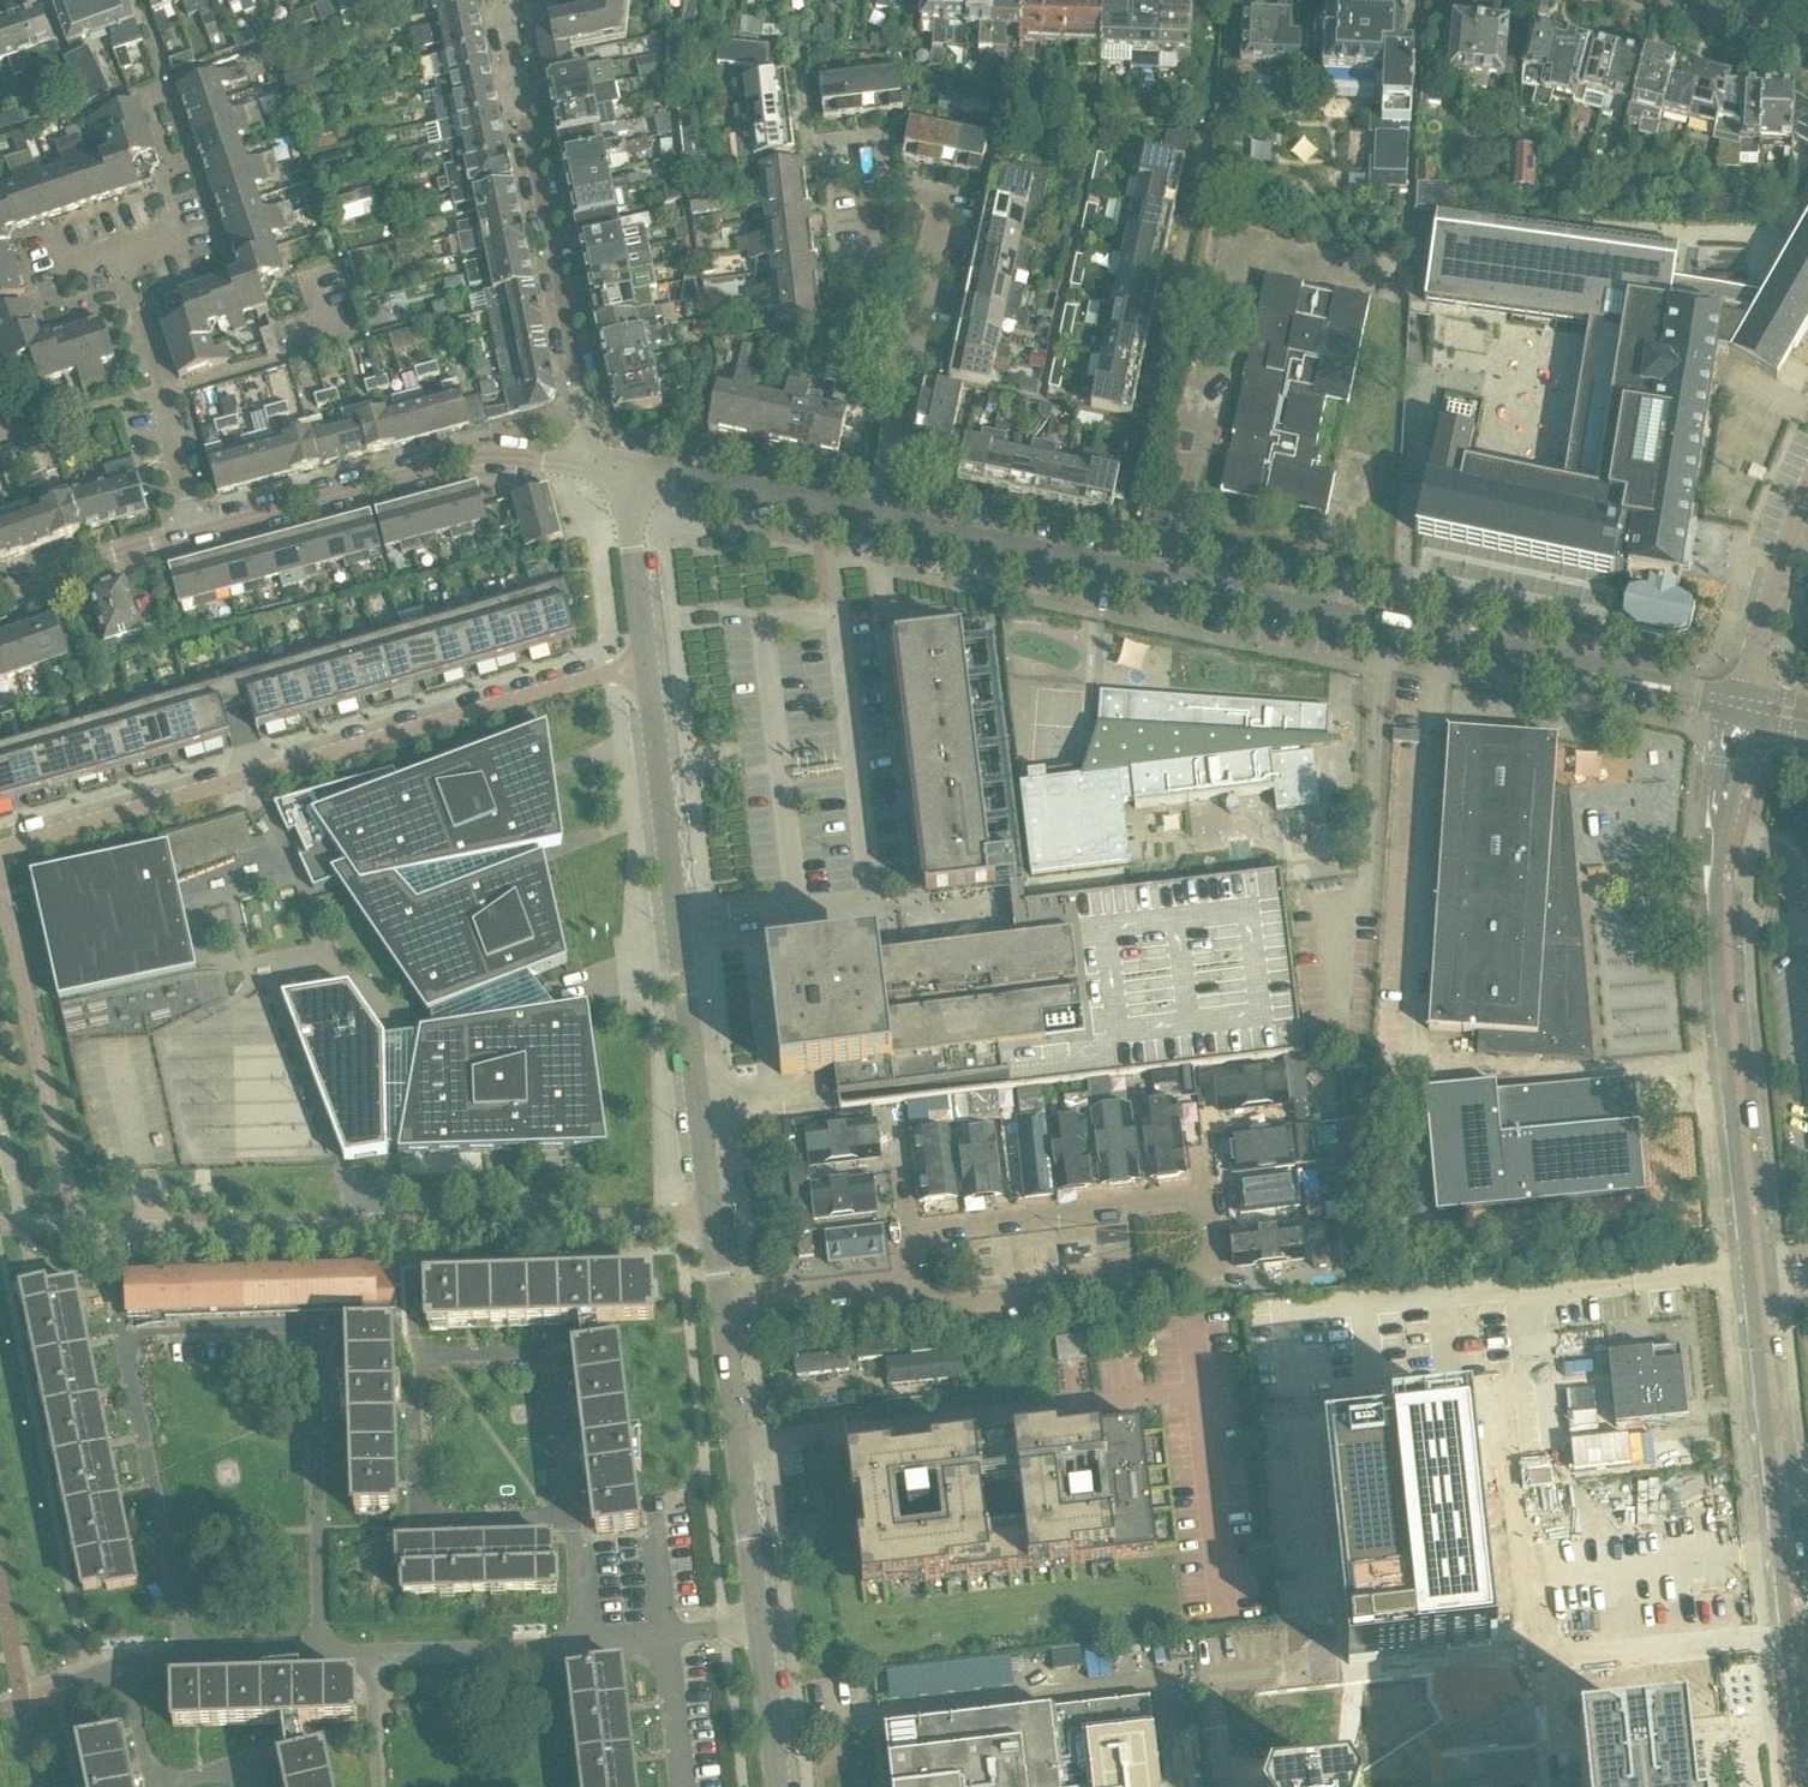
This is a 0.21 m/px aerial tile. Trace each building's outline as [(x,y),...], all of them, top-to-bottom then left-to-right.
[(106,0),(62,0),(53,3),(68,43),(109,29),(113,41),(111,46),(120,71),(121,72),(124,71),(123,70),(128,68),(121,49),(106,0)] [(121,49),(143,42),(128,0),(106,0),(121,49)] [(174,5),(172,0),(148,0),(153,13),(152,13),(160,34),(171,30),(164,9),(174,5)] [(206,30),(195,0),(172,0),(174,5),(183,2),(188,18),(199,14),(205,30),(206,30)] [(206,30),(215,27),(205,0),(195,0),(206,30)] [(242,3),(246,13),(256,10),(252,0),(241,0),(242,3)] [(434,14),(477,4),(477,0),(401,0),(402,8),(432,2),(434,14)] [(593,11),(623,14),(623,12),(638,14),(639,3),(624,2),(624,0),(594,0),(593,11)] [(867,1),(877,2),(877,8),(887,9),(888,0),(867,0),(867,1)] [(887,9),(898,11),(898,0),(888,0),(887,9)] [(943,46),(946,0),(922,0),(921,24),(934,24),(933,47),(932,47),(931,66),(942,66),(943,46)] [(969,0),(946,0),(943,46),(966,48),(967,30),(969,0)] [(993,53),(995,0),(969,0),(967,30),(980,31),(979,52),(993,53)] [(993,53),(993,68),(1005,69),(1005,55),(1006,55),(1007,33),(1020,33),(1020,44),(1023,0),(995,0),(993,53)] [(1020,44),(1020,54),(1019,60),(1033,60),(1034,43),(1043,44),(1045,0),(1023,0),(1020,44)] [(1043,44),(1064,45),(1066,0),(1045,0),(1043,44)] [(1081,65),(1102,65),(1102,61),(1103,1),(1083,0),(1066,0),(1064,45),(1082,45),(1081,65)] [(1103,60),(1131,61),(1132,2),(1123,1),(1123,2),(1103,1),(1102,61),(1103,61),(1103,60)] [(1143,53),(1160,54),(1162,3),(1143,3),(1143,2),(1132,2),(1131,61),(1143,61),(1143,53)] [(1162,3),(1160,54),(1178,54),(1177,63),(1192,64),(1192,57),(1191,57),(1191,53),(1199,53),(1201,6),(1192,6),(1192,5),(1192,4),(1182,4),(1162,3)] [(411,31),(413,40),(481,26),(477,5),(478,5),(477,4),(434,14),(434,15),(438,14),(440,25),(411,31)] [(682,17),(681,28),(695,30),(696,18),(697,5),(695,5),(683,4),(682,17)] [(38,8),(38,7),(23,13),(36,48),(43,68),(54,63),(56,66),(65,62),(38,8)] [(291,15),(296,29),(315,22),(310,8),(291,15)] [(1275,74),(1323,77),(1326,13),(1299,12),(1299,10),(1291,10),(1253,8),(1244,8),(1242,63),(1250,63),(1250,64),(1275,65),(1275,74)] [(353,10),(341,13),(344,27),(356,24),(353,10)] [(593,11),(562,17),(568,46),(582,44),(585,58),(595,56),(592,41),(621,36),(623,14),(593,11)] [(1326,12),(1326,13),(1323,77),(1323,88),(1376,90),(1376,97),(1380,97),(1380,107),(1371,107),(1369,135),(1376,135),(1374,173),(1391,174),(1390,189),(1405,190),(1408,123),(1409,123),(1410,110),(1412,82),(1414,82),(1414,78),(1412,78),(1413,62),(1413,50),(1410,50),(1411,40),(1406,40),(1406,31),(1407,31),(1407,29),(1406,29),(1407,16),(1378,14),(1378,13),(1376,13),(1376,14),(1356,13),(1357,12),(1354,12),(1354,13),(1326,12)] [(23,13),(4,19),(23,73),(24,75),(34,71),(31,65),(30,65),(25,52),(36,48),(23,13)] [(538,36),(546,77),(587,69),(587,66),(573,70),(568,46),(562,17),(549,20),(552,33),(538,36)] [(701,30),(716,32),(717,20),(702,18),(701,30)] [(1472,74),(1477,20),(1475,20),(1457,19),(1457,18),(1455,18),(1454,24),(1435,22),(1434,24),(1427,23),(1425,39),(1425,41),(1426,41),(1426,44),(1425,44),(1421,103),(1441,105),(1443,83),(1439,83),(1440,71),(1472,74)] [(0,20),(0,61),(9,58),(15,76),(23,73),(4,19),(0,20)] [(764,21),(751,19),(751,21),(750,34),(763,36),(764,21)] [(803,20),(791,19),(789,38),(802,39),(803,20)] [(1477,20),(1472,74),(1470,89),(1487,90),(1489,76),(1503,77),(1503,76),(1512,76),(1513,57),(1505,56),(1508,23),(1505,22),(1505,23),(1488,21),(1485,21),(1477,20)] [(730,33),(741,34),(742,23),(731,22),(730,33)] [(444,44),(446,55),(486,47),(481,26),(413,40),(411,40),(413,50),(415,50),(444,44)] [(824,31),(816,30),(815,41),(823,41),(824,31)] [(1521,87),(1538,91),(1539,85),(1545,86),(1557,36),(1533,30),(1523,69),(1521,87)] [(234,38),(238,48),(257,42),(253,31),(234,38)] [(824,43),(834,44),(835,37),(825,35),(824,43)] [(1555,95),(1575,100),(1588,43),(1557,36),(1545,86),(1539,85),(1538,91),(1536,100),(1533,109),(1550,113),(1555,95)] [(872,48),(885,49),(886,38),(872,37),(872,48)] [(718,63),(768,69),(770,46),(720,41),(718,63)] [(1574,103),(1601,110),(1616,50),(1588,43),(1575,100),(1574,103)] [(420,62),(424,82),(490,69),(486,47),(446,55),(446,56),(420,62)] [(111,96),(101,75),(89,50),(65,61),(88,106),(111,96)] [(1646,58),(1616,50),(1601,110),(1600,114),(1606,115),(1607,113),(1631,119),(1646,58)] [(192,53),(169,61),(173,71),(196,64),(192,53)] [(637,61),(640,77),(665,73),(662,56),(637,61)] [(1657,136),(1662,115),(1674,65),(1646,58),(1631,119),(1629,125),(1639,127),(1638,131),(1657,136)] [(309,59),(281,67),(287,92),(316,84),(309,59)] [(373,59),(362,61),(364,72),(375,70),(373,59)] [(1662,115),(1690,122),(1702,72),(1693,70),(1694,70),(1691,69),(1677,66),(1677,65),(1674,65),(1662,115)] [(226,100),(222,89),(248,80),(243,67),(179,88),(178,89),(187,113),(226,100)] [(424,94),(426,104),(495,90),(490,69),(424,82),(421,83),(435,80),(438,91),(424,94)] [(546,77),(550,97),(615,83),(613,72),(589,77),(587,69),(546,77)] [(899,71),(872,74),(878,113),(903,110),(899,71)] [(1739,169),(1739,165),(1743,86),(1743,87),(1727,86),(1729,79),(1728,79),(1726,78),(1712,75),(1712,74),(1709,74),(1702,72),(1690,122),(1715,129),(1713,139),(1720,140),(1718,168),(1739,169)] [(653,77),(657,98),(670,95),(666,74),(653,77)] [(872,74),(846,77),(852,116),(878,113),(872,74)] [(745,79),(748,106),(789,101),(786,75),(745,79)] [(852,116),(846,77),(820,81),(824,119),(852,116)] [(550,97),(552,103),(554,117),(596,108),(612,105),(613,105),(619,103),(617,93),(615,83),(550,97)] [(1759,153),(1759,150),(1762,87),(1743,86),(1739,165),(1747,165),(1759,165),(1759,153)] [(308,87),(287,95),(293,112),(314,105),(308,87)] [(1793,160),(1793,140),(1793,98),(1794,88),(1762,87),(1759,150),(1786,151),(1785,159),(1793,160)] [(426,105),(434,103),(438,123),(459,119),(499,111),(498,107),(497,99),(495,90),(426,104),(426,105)] [(104,130),(108,142),(147,128),(137,97),(118,103),(121,110),(88,121),(92,134),(104,130)] [(678,98),(679,114),(690,112),(689,97),(678,98)] [(1120,112),(1130,112),(1130,97),(1120,97),(1120,112)] [(1793,140),(1807,149),(1807,107),(1793,98),(1793,140)] [(938,111),(961,112),(962,100),(939,99),(938,111)] [(187,113),(195,138),(261,116),(257,104),(230,113),(226,100),(187,113)] [(735,107),(738,132),(792,126),(789,101),(748,106),(735,107)] [(975,102),(975,112),(989,112),(990,103),(975,102)] [(554,117),(558,136),(617,125),(613,105),(612,105),(596,108),(554,117)] [(1180,120),(1193,121),(1195,107),(1182,106),(1180,120)] [(302,111),(307,132),(324,127),(318,107),(302,111)] [(499,111),(459,119),(438,123),(443,146),(503,133),(499,112),(499,111)] [(19,124),(15,112),(0,117),(0,131),(19,124)] [(670,115),(654,118),(658,136),(671,134),(670,115)] [(195,138),(203,163),(242,150),(238,138),(265,129),(261,116),(195,138)] [(903,159),(930,165),(938,127),(911,121),(903,159)] [(1521,130),(1530,132),(1532,123),(1521,121),(1521,130)] [(680,124),(682,139),(693,138),(691,123),(680,124)] [(1022,124),(1022,143),(1042,129),(1042,123),(1022,124)] [(562,155),(604,147),(621,144),(619,136),(627,134),(625,124),(617,125),(558,136),(562,155)] [(1051,140),(1066,140),(1066,126),(1052,125),(1051,140)] [(792,126),(738,132),(742,164),(756,162),(756,158),(795,154),(792,126)] [(930,165),(957,171),(965,133),(938,127),(930,165)] [(100,158),(113,197),(153,183),(151,176),(154,170),(160,168),(147,128),(108,142),(112,154),(100,158)] [(1163,156),(1185,161),(1191,134),(1168,132),(1163,156)] [(451,153),(453,165),(507,154),(503,133),(443,146),(435,147),(437,156),(451,153)] [(965,133),(957,171),(980,176),(988,138),(965,133)] [(80,135),(69,139),(92,203),(113,197),(100,158),(89,162),(80,135)] [(1292,150),(1307,163),(1319,148),(1305,136),(1292,150)] [(693,138),(682,139),(684,154),(681,155),(683,171),(696,169),(693,138)] [(64,169),(52,173),(66,212),(92,203),(69,139),(55,143),(64,169)] [(660,143),(662,162),(673,159),(672,142),(660,143)] [(562,155),(567,180),(609,172),(606,159),(625,155),(622,144),(621,144),(604,147),(562,155)] [(1510,188),(1536,189),(1537,148),(1511,147),(1510,188)] [(203,163),(212,188),(277,166),(273,154),(247,162),(242,150),(203,163)] [(31,151),(18,156),(40,221),(66,212),(52,173),(39,178),(31,151)] [(318,159),(322,174),(351,166),(347,151),(318,159)] [(1145,152),(1140,178),(1180,186),(1185,161),(1163,156),(1145,152)] [(451,188),(452,195),(473,191),(472,185),(513,176),(508,153),(507,154),(453,165),(445,167),(447,178),(438,180),(440,191),(451,188)] [(1098,154),(1095,169),(1106,171),(1109,156),(1098,154)] [(15,186),(4,190),(17,229),(40,221),(18,156),(6,160),(15,186)] [(1418,161),(1416,204),(1448,205),(1449,183),(1433,183),(1434,162),(1418,161)] [(743,186),(744,197),(806,189),(803,163),(761,168),(763,184),(743,186)] [(388,180),(398,177),(395,165),(385,167),(388,180)] [(988,199),(1041,211),(1050,172),(1014,165),(1012,177),(993,173),(988,199)] [(212,188),(220,213),(259,200),(255,187),(281,178),(277,166),(212,188)] [(1106,171),(1095,169),(1092,184),(1103,186),(1106,171)] [(609,172),(567,180),(572,201),(627,190),(628,190),(643,187),(641,174),(626,177),(627,178),(611,182),(609,172)] [(1140,178),(1135,203),(1175,211),(1180,186),(1140,178)] [(664,184),(667,202),(682,199),(678,181),(664,184)] [(475,201),(477,211),(518,202),(514,182),(473,191),(452,195),(454,205),(465,203),(475,201)] [(704,202),(703,192),(701,192),(701,189),(697,190),(696,187),(686,189),(689,204),(704,202)] [(766,206),(767,220),(809,215),(806,189),(744,197),(704,202),(689,204),(691,215),(745,208),(745,209),(766,206)] [(8,232),(17,229),(4,190),(0,191),(0,249),(8,246),(7,241),(9,241),(10,238),(8,232)] [(372,190),(333,201),(340,227),(379,215),(372,190)] [(627,190),(572,201),(576,220),(617,212),(618,213),(632,211),(628,190),(627,190)] [(1619,211),(1640,212),(1641,197),(1620,196),(1619,211)] [(1668,201),(1646,197),(1643,212),(1666,216),(1668,201)] [(988,199),(983,224),(1023,232),(1025,220),(1039,223),(1041,211),(988,199)] [(220,213),(229,238),(294,216),(290,203),(263,212),(259,200),(220,213)] [(1708,200),(1707,215),(1732,216),(1733,201),(1708,200)] [(1117,227),(1129,229),(1169,238),(1175,211),(1135,203),(1134,204),(1123,201),(1117,227)] [(1570,214),(1580,214),(1581,201),(1570,201),(1570,214)] [(1581,201),(1580,214),(1590,214),(1591,202),(1581,201)] [(458,224),(460,235),(522,222),(518,202),(477,211),(479,219),(458,224)] [(1088,205),(1084,220),(1095,222),(1098,207),(1088,205)] [(1416,532),(1418,532),(1418,533),(1458,541),(1523,555),(1562,563),(1611,574),(1611,573),(1614,573),(1614,572),(1628,575),(1627,576),(1629,577),(1632,590),(1627,591),(1627,593),(1626,598),(1622,618),(1621,619),(1634,629),(1634,630),(1673,638),(1689,633),(1689,632),(1694,606),(1695,605),(1686,598),(1684,596),(1683,595),(1682,595),(1682,594),(1678,593),(1678,585),(1679,585),(1681,573),(1681,572),(1682,568),(1689,569),(1693,548),(1696,525),(1689,524),(1690,520),(1690,519),(1703,436),(1705,428),(1710,394),(1712,384),(1712,383),(1717,350),(1731,352),(1731,353),(1743,361),(1777,380),(1777,379),(1778,378),(1777,377),(1777,376),(1793,348),(1795,349),(1807,327),(1807,216),(1764,292),(1683,278),(1687,244),(1679,243),(1654,239),(1437,211),(1433,240),(1425,303),(1526,316),(1589,325),(1576,406),(1563,487),(1467,467),(1467,466),(1467,467),(1468,464),(1467,464),(1473,436),(1473,433),(1474,433),(1474,431),(1468,430),(1440,424),(1439,426),(1440,426),(1434,457),(1433,457),(1433,459),(1435,459),(1431,482),(1429,482),(1429,480),(1427,480),(1420,509),(1417,524),(1416,532)] [(576,220),(580,240),(650,226),(651,226),(649,215),(619,221),(618,213),(617,212),(576,220)] [(749,238),(750,248),(812,240),(809,215),(767,220),(769,235),(749,238)] [(229,238),(237,263),(276,250),(272,237),(298,228),(294,216),(229,238)] [(1095,222),(1084,220),(1081,235),(1092,237),(1095,222)] [(689,243),(687,228),(686,221),(673,223),(676,245),(680,244),(689,243)] [(396,226),(400,239),(414,235),(411,222),(396,226)] [(483,240),(485,250),(526,242),(522,222),(460,235),(462,245),(473,243),(473,242),(483,240)] [(983,224),(977,250),(1031,261),(1033,249),(1020,247),(1023,232),(983,224)] [(580,240),(584,260),(626,252),(642,249),(640,241),(652,238),(650,226),(580,240)] [(1129,229),(1124,254),(1164,262),(1169,238),(1129,229)] [(415,237),(395,242),(399,257),(419,251),(415,237)] [(1058,239),(1058,241),(1056,250),(1066,253),(1069,241),(1058,239)] [(750,248),(751,260),(754,260),(756,274),(773,272),(815,266),(812,240),(750,248)] [(464,265),(466,274),(530,262),(526,243),(526,242),(485,250),(487,259),(465,264),(465,265),(464,265)] [(689,243),(680,244),(683,258),(691,256),(689,243)] [(16,270),(8,246),(0,249),(0,275),(16,270)] [(243,315),(243,316),(256,311),(258,317),(270,313),(264,298),(271,295),(277,284),(274,278),(290,272),(286,261),(280,263),(276,250),(237,263),(238,265),(235,266),(234,268),(236,275),(229,277),(243,315)] [(977,250),(972,275),(1012,284),(1015,271),(1028,274),(1031,261),(977,250)] [(371,277),(363,251),(347,255),(355,282),(371,277)] [(588,281),(661,267),(663,266),(661,255),(628,262),(626,252),(584,260),(588,281)] [(1107,277),(1119,280),(1159,288),(1164,262),(1124,254),(1112,252),(1107,277)] [(1077,255),(1074,270),(1085,273),(1088,258),(1077,255)] [(699,258),(702,277),(714,275),(711,256),(699,258)] [(437,260),(423,263),(426,276),(440,273),(437,260)] [(484,292),(534,283),(530,262),(466,274),(469,286),(481,284),(481,283),(491,281),(493,290),(484,292)] [(754,301),(756,301),(818,293),(815,266),(773,272),(775,287),(752,289),(754,301)] [(588,281),(592,301),(634,293),(632,283),(663,278),(661,267),(588,281)] [(0,275),(0,303),(25,295),(16,270),(0,275)] [(1085,273),(1074,270),(1071,285),(1081,288),(1085,273)] [(972,275),(966,301),(1020,312),(1023,300),(1009,297),(1012,284),(972,275)] [(1270,276),(1268,276),(1249,368),(1262,371),(1261,375),(1260,380),(1247,378),(1223,492),(1226,493),(1226,491),(1257,497),(1257,499),(1258,500),(1259,498),(1268,499),(1268,502),(1269,502),(1270,500),(1326,512),(1326,514),(1327,514),(1335,475),(1334,474),(1334,477),(1311,472),(1314,461),(1312,460),(1312,461),(1301,459),(1303,449),(1315,451),(1327,396),(1347,401),(1347,403),(1348,403),(1371,297),(1369,297),(1369,299),(1335,292),(1336,290),(1334,289),(1334,292),(1302,285),(1302,283),(1301,283),(1300,285),(1270,278),(1270,276)] [(229,277),(204,286),(217,324),(230,320),(234,332),(247,327),(243,315),(229,277)] [(444,280),(447,293),(462,290),(460,277),(444,280)] [(1119,280),(1113,306),(1153,314),(1159,288),(1119,280)] [(707,306),(719,304),(716,282),(704,283),(707,306)] [(484,292),(487,311),(539,302),(535,283),(534,283),(484,292)] [(696,283),(686,284),(682,304),(684,304),(690,303),(695,302),(700,301),(696,283)] [(158,314),(171,352),(210,339),(206,328),(217,324),(204,286),(166,299),(168,305),(165,311),(158,314)] [(592,301),(596,320),(660,307),(674,305),(682,303),(680,294),(652,298),(652,299),(635,302),(633,293),(634,293),(592,301)] [(818,293),(756,301),(757,312),(778,309),(780,325),(822,320),(818,293)] [(432,305),(436,317),(451,313),(448,300),(432,305)] [(695,302),(690,303),(684,304),(686,317),(702,314),(700,301),(695,302)] [(966,301),(961,326),(1001,335),(1004,322),(1017,325),(1020,312),(966,301)] [(487,311),(491,333),(543,322),(539,302),(487,311)] [(1096,328),(1108,330),(1148,338),(1153,314),(1113,306),(1101,303),(1096,328)] [(35,326),(28,304),(0,313),(0,339),(35,326)] [(674,305),(660,307),(662,318),(663,318),(665,326),(677,323),(674,305)] [(732,305),(719,306),(720,314),(733,313),(732,305)] [(1066,306),(1063,321),(1074,323),(1077,308),(1066,306)] [(596,320),(600,339),(658,328),(656,319),(662,318),(660,307),(596,320)] [(1020,312),(1017,325),(1027,327),(1030,315),(1030,314),(1022,312),(1020,312)] [(102,320),(81,327),(101,393),(111,390),(102,363),(115,359),(102,320)] [(1074,323),(1063,321),(1060,336),(1071,339),(1074,323)] [(491,333),(495,353),(547,343),(543,322),(491,333)] [(460,327),(463,338),(477,336),(475,324),(460,327)] [(39,337),(35,326),(0,339),(0,350),(2,356),(0,357),(0,369),(0,370),(16,364),(18,371),(29,377),(36,375),(42,390),(53,386),(51,381),(68,375),(55,336),(48,338),(48,336),(46,334),(39,337)] [(961,326),(956,352),(1009,363),(1012,351),(998,348),(1001,335),(961,326)] [(55,336),(68,375),(77,372),(86,398),(101,393),(81,327),(55,336)] [(272,328),(260,332),(268,355),(280,352),(272,328)] [(600,339),(605,364),(653,355),(651,345),(661,342),(658,328),(600,339)] [(1108,330),(1103,356),(1143,364),(1148,338),(1108,330)] [(210,339),(171,352),(180,378),(231,361),(226,347),(214,352),(210,339)] [(467,346),(470,358),(484,355),(482,343),(467,346)] [(495,353),(499,372),(551,362),(547,343),(495,353)] [(1044,369),(1047,353),(1032,350),(1028,365),(1044,369)] [(1009,363),(956,352),(950,378),(990,386),(993,373),(1007,376),(1009,363)] [(605,364),(610,388),(658,379),(653,355),(605,364)] [(1103,356),(1097,381),(1137,390),(1143,364),(1103,356)] [(1056,357),(1052,372),(1063,374),(1066,359),(1056,357)] [(475,365),(477,377),(491,374),(489,362),(475,365)] [(499,372),(503,392),(555,381),(551,362),(499,372)] [(436,364),(425,367),(428,378),(439,375),(436,364)] [(428,378),(425,367),(414,370),(417,381),(428,378)] [(709,428),(734,433),(748,372),(737,370),(733,390),(718,387),(715,397),(709,428)] [(820,408),(811,450),(838,455),(848,410),(853,411),(861,377),(828,370),(825,383),(835,385),(830,410),(820,408)] [(734,433),(760,439),(769,398),(755,395),(760,375),(748,372),(734,433)] [(1063,374),(1052,372),(1049,387),(1060,389),(1063,374)] [(386,377),(375,380),(378,391),(389,388),(386,377)] [(658,379),(610,388),(615,414),(663,407),(658,379)] [(378,391),(375,380),(364,383),(367,394),(378,391)] [(478,384),(481,397),(496,394),(493,380),(478,384)] [(1035,397),(1038,383),(1022,380),(1019,394),(1035,397)] [(445,396),(435,399),(444,434),(485,423),(482,412),(478,399),(480,398),(479,396),(463,401),(458,381),(442,385),(445,396)] [(485,411),(482,412),(485,423),(551,405),(557,394),(555,381),(503,392),(504,397),(505,397),(508,410),(501,412),(500,408),(485,411)] [(760,439),(786,444),(799,383),(788,381),(784,401),(769,398),(760,439)] [(925,381),(920,406),(958,413),(963,389),(925,381)] [(1137,390),(1097,381),(1092,408),(1132,416),(1137,390)] [(786,444),(811,450),(820,408),(806,405),(810,385),(799,383),(786,444)] [(337,390),(325,393),(328,405),(340,402),(337,390)] [(422,390),(406,394),(419,441),(444,434),(435,399),(425,401),(422,390)] [(328,405),(325,393),(314,396),(317,408),(328,405)] [(395,410),(384,412),(394,447),(419,441),(406,394),(392,398),(395,410)] [(1003,397),(991,394),(988,406),(1000,409),(1003,397)] [(226,420),(229,431),(240,428),(237,417),(241,416),(236,397),(221,401),(226,420)] [(287,404),(276,407),(279,418),(290,415),(287,404)] [(372,404),(357,408),(369,454),(394,447),(384,412),(375,415),(372,404)] [(1053,407),(1039,405),(1038,412),(1043,419),(1050,420),(1051,418),(1053,407)] [(920,406),(914,431),(953,440),(958,413),(920,406)] [(279,418),(276,407),(264,410),(267,421),(279,418)] [(1061,409),(1053,407),(1051,418),(1059,420),(1061,409)] [(345,423),(334,426),(344,461),(369,454),(357,408),(342,412),(345,423)] [(1104,418),(1079,413),(1077,425),(1101,430),(1104,418)] [(322,417),(307,421),(319,468),(344,461),(334,426),(325,428),(322,417)] [(229,431),(226,420),(214,423),(217,434),(229,431)] [(295,437),(284,439),(294,474),(319,468),(307,421),(291,425),(295,437)] [(1350,435),(1362,438),(1365,426),(1353,423),(1350,435)] [(995,432),(1007,435),(1009,427),(997,424),(995,432)] [(958,481),(983,486),(995,432),(983,430),(980,443),(966,440),(958,481)] [(271,431),(256,435),(269,481),(294,474),(284,439),(274,442),(271,431)] [(953,440),(914,431),(909,458),(930,463),(930,466),(946,469),(953,440)] [(983,486),(1009,491),(1017,451),(1004,448),(1007,435),(995,432),(983,486)] [(244,450),(234,453),(244,488),(269,481),(256,435),(241,439),(244,450)] [(1009,491),(1034,497),(1046,443),(1034,440),(1031,454),(1017,451),(1009,491)] [(1034,497),(1060,502),(1068,462),(1055,459),(1058,446),(1046,443),(1034,497)] [(244,488),(234,453),(224,455),(221,444),(205,449),(218,495),(244,488)] [(1060,502),(1085,507),(1097,454),(1084,451),(1081,465),(1068,462),(1060,502)] [(1097,454),(1085,507),(1112,513),(1120,473),(1106,470),(1109,456),(1097,454)] [(105,468),(108,482),(119,521),(148,514),(134,461),(105,468)] [(43,473),(32,477),(36,488),(47,484),(43,473)] [(36,488),(32,477),(21,481),(25,492),(36,488)] [(101,484),(69,492),(80,532),(119,521),(108,482),(101,484)] [(477,484),(452,491),(464,537),(475,534),(472,525),(487,521),(477,484)] [(508,515),(511,526),(557,513),(550,487),(513,497),(517,512),(508,515)] [(53,505),(44,509),(56,543),(81,534),(80,532),(69,492),(68,488),(49,494),(53,505)] [(426,498),(436,535),(450,531),(453,540),(464,537),(452,491),(426,498)] [(426,498),(401,505),(413,551),(421,549),(425,548),(425,549),(439,545),(426,498)] [(30,501),(15,507),(31,552),(56,543),(44,509),(34,512),(30,501)] [(413,551),(401,505),(375,511),(385,549),(400,545),(402,554),(413,551)] [(0,524),(0,544),(6,561),(31,552),(15,507),(1,512),(4,523),(0,524)] [(1146,511),(1145,515),(1143,527),(1168,532),(1172,516),(1146,511)] [(371,513),(345,519),(358,566),(369,563),(366,554),(381,550),(371,513)] [(557,513),(511,526),(514,537),(523,535),(527,549),(564,539),(557,513)] [(345,519),(320,526),(330,563),(344,560),(346,569),(358,566),(345,519)] [(320,526),(295,533),(308,579),(318,576),(316,567),(330,563),(320,526)] [(295,533),(270,540),(280,577),(294,573),(296,583),(308,579),(295,533)] [(270,540),(245,546),(258,593),(268,590),(266,581),(280,577),(270,540)] [(245,546),(219,553),(230,590),(243,587),(246,596),(258,593),(245,546)] [(424,561),(421,549),(413,551),(417,563),(424,561)] [(219,553),(195,560),(205,598),(208,606),(218,603),(216,594),(230,590),(219,553)] [(205,598),(195,560),(169,567),(179,604),(193,600),(196,610),(208,606),(205,598)] [(558,578),(531,586),(551,655),(568,650),(566,643),(576,640),(567,606),(573,604),(567,584),(560,586),(558,578)] [(89,590),(91,598),(105,642),(93,646),(99,664),(120,658),(114,639),(141,631),(124,579),(89,590)] [(531,586),(505,593),(523,655),(532,653),(534,660),(551,655),(531,586)] [(505,593),(478,601),(498,670),(515,665),(513,658),(523,655),(505,593)] [(454,608),(452,608),(470,671),(480,668),(482,675),(498,670),(478,601),(477,601),(479,610),(456,616),(454,608)] [(1003,704),(994,629),(894,606),(898,640),(895,641),(926,894),(1024,882),(1011,773),(1003,704)] [(452,608),(426,616),(446,686),(463,681),(460,673),(470,671),(452,608)] [(256,620),(259,631),(285,624),(281,612),(256,620)] [(401,623),(400,624),(417,686),(427,683),(429,690),(446,686),(426,616),(424,616),(427,625),(403,632),(401,623)] [(54,618),(29,626),(44,666),(68,657),(54,618)] [(400,624),(373,631),(393,701),(410,696),(408,689),(417,686),(400,624)] [(29,626),(5,635),(19,674),(44,666),(29,626)] [(373,631),(347,639),(365,701),(375,698),(377,706),(393,701),(373,631)] [(0,637),(0,681),(19,674),(5,635),(0,637)] [(347,639),(320,647),(340,716),(357,711),(355,704),(365,701),(347,639)] [(320,647),(294,654),(312,716),(321,713),(323,721),(340,716),(320,647)] [(294,654),(268,662),(286,721),(288,731),(304,726),(302,719),(312,716),(294,654)] [(234,681),(229,682),(236,706),(249,702),(250,704),(258,731),(258,732),(260,731),(271,728),(273,736),(288,731),(286,721),(268,662),(266,662),(232,672),(234,681)] [(229,682),(188,694),(206,755),(223,750),(220,743),(231,740),(223,710),(236,706),(229,682)] [(1312,751),(1300,752),(1299,743),(1327,745),(1330,708),(1101,692),(1097,743),(1103,743),(1101,765),(1028,774),(1029,785),(1020,786),(1031,875),(1033,875),(1033,874),(1042,873),(1128,863),(1130,863),(1123,804),(1135,803),(1136,809),(1188,802),(1276,792),(1278,809),(1318,804),(1312,751)] [(159,693),(133,701),(153,770),(169,765),(167,758),(177,755),(159,693)] [(160,693),(159,693),(177,755),(187,752),(189,760),(206,755),(188,694),(163,701),(160,693)] [(133,701),(106,708),(124,770),(134,768),(136,775),(153,770),(133,701)] [(107,717),(82,724),(100,786),(117,781),(115,773),(124,770),(106,708),(105,709),(107,717)] [(82,724),(56,732),(72,786),(81,783),(83,790),(100,786),(82,724)] [(539,849),(564,844),(564,840),(564,838),(555,776),(554,766),(548,725),(473,754),(399,781),(395,770),(274,804),(288,834),(296,831),(307,855),(300,858),(314,889),(337,881),(428,1016),(432,1014),(432,1022),(432,1029),(419,1029),(420,1034),(414,1034),(405,1036),(386,1038),(351,985),(280,996),(344,1159),(388,1153),(388,1148),(399,1148),(399,1154),(467,1150),(533,1148),(608,1148),(593,1036),(591,1021),(589,1007),(589,1005),(587,1006),(555,1011),(548,1002),(555,996),(551,992),(547,987),(540,993),(529,977),(550,969),(568,962),(566,952),(566,951),(546,862),(544,856),(541,857),(539,849)] [(1394,731),(1393,742),(1393,743),(1419,744),(1420,733),(1419,733),(1394,731)] [(56,732),(30,740),(48,801),(64,796),(62,788),(72,786),(56,732)] [(1477,1054),(1594,1061),(1579,899),(1569,790),(1555,789),(1558,745),(1558,739),(1554,739),(1452,732),(1449,732),(1448,748),(1429,1030),(1478,1033),(1477,1054)] [(30,740),(4,747),(19,801),(29,798),(31,806),(48,801),(30,740)] [(0,748),(0,814),(12,811),(9,804),(19,801),(4,747),(0,748)] [(255,847),(250,826),(181,842),(186,864),(255,847)] [(169,844),(31,875),(55,983),(58,994),(59,1001),(63,1000),(150,981),(198,970),(185,912),(169,844)] [(958,947),(905,953),(881,956),(879,944),(864,946),(767,958),(782,1075),(835,1069),(840,1110),(907,1102),(917,1101),(952,1097),(995,1091),(1088,1080),(1108,1078),(1303,1054),(1282,883),(1281,873),(1034,903),(1024,904),(1028,938),(958,947)] [(1366,1051),(1334,1054),(1336,1074),(1369,1071),(1366,1051)] [(1294,1100),(1305,1099),(1309,1098),(1303,1057),(1288,1059),(1294,1100)] [(1285,1067),(1213,1075),(1218,1114),(1290,1106),(1285,1067)] [(1178,1069),(1153,1072),(1157,1100),(1182,1097),(1196,1096),(1193,1068),(1178,1069)] [(1091,1108),(1092,1108),(1092,1113),(1112,1110),(1108,1079),(1108,1078),(1088,1080),(1089,1094),(1091,1108)] [(1477,1087),(1406,1093),(1416,1216),(1623,1199),(1613,1084),(1477,1095),(1477,1087)] [(1041,1086),(1017,1089),(1019,1102),(1042,1099),(1041,1086)] [(996,1092),(952,1097),(955,1125),(975,1122),(1000,1119),(999,1105),(997,1105),(996,1092)] [(1091,1108),(1089,1094),(1064,1097),(1066,1111),(1091,1108)] [(917,1101),(918,1112),(909,1113),(909,1117),(929,1114),(930,1128),(955,1125),(952,1097),(917,1101)] [(1042,1099),(1019,1102),(1021,1117),(1046,1114),(1044,1099),(1042,1099)] [(917,1101),(907,1102),(909,1113),(918,1112),(917,1101)] [(1178,1102),(1139,1107),(1148,1180),(1187,1175),(1178,1102)] [(1092,1113),(1102,1188),(1139,1184),(1130,1108),(1112,1110),(1092,1113)] [(1018,1120),(1027,1201),(1053,1198),(1044,1117),(1018,1120)] [(809,1159),(810,1168),(879,1161),(875,1118),(806,1125),(807,1134),(809,1159)] [(1050,1124),(1058,1194),(1092,1191),(1084,1119),(1050,1124)] [(1316,1162),(1311,1123),(1292,1125),(1297,1164),(1316,1162)] [(996,1128),(955,1133),(963,1202),(1004,1197),(996,1128)] [(1228,1136),(1232,1176),(1297,1169),(1296,1165),(1292,1128),(1228,1136)] [(950,1129),(910,1133),(918,1205),(959,1200),(950,1129)] [(800,1136),(788,1137),(785,1137),(788,1163),(803,1161),(800,1136)] [(1344,1166),(1323,1167),(1325,1198),(1345,1197),(1344,1166)] [(1297,1174),(1235,1182),(1239,1216),(1302,1208),(1297,1174)] [(879,1214),(875,1176),(811,1183),(815,1221),(879,1214)] [(805,1183),(793,1185),(791,1185),(794,1210),(808,1209),(805,1183)] [(1319,1194),(1305,1195),(1308,1221),(1322,1219),(1319,1194)] [(1324,1200),(1325,1215),(1351,1214),(1350,1199),(1324,1200)] [(1229,1230),(1234,1270),(1306,1261),(1301,1222),(1229,1230)] [(811,1231),(799,1232),(797,1233),(800,1258),(814,1256),(811,1231)] [(891,1271),(886,1235),(825,1241),(827,1260),(829,1278),(891,1271)] [(1311,1243),(1314,1268),(1328,1266),(1325,1241),(1311,1243)] [(387,1268),(332,1269),(333,1308),(389,1306),(387,1268)] [(580,1322),(580,1329),(598,1328),(599,1322),(655,1320),(654,1302),(654,1294),(653,1277),(597,1278),(597,1270),(560,1268),(560,1280),(529,1281),(427,1284),(426,1284),(427,1302),(427,1310),(428,1327),(430,1327),(431,1334),(449,1333),(449,1326),(465,1326),(485,1325),(529,1324),(580,1322)] [(332,1269),(278,1271),(280,1309),(333,1308),(332,1269)] [(278,1271),(225,1273),(226,1311),(280,1309),(278,1271)] [(225,1273),(171,1275),(172,1313),(226,1311),(225,1273)] [(1331,1285),(1354,1283),(1353,1273),(1330,1275),(1331,1285)] [(172,1313),(171,1275),(127,1276),(128,1314),(172,1313)] [(31,1331),(33,1342),(57,1337),(58,1341),(86,1335),(83,1319),(79,1300),(79,1299),(76,1286),(76,1284),(47,1289),(46,1285),(23,1290),(23,1291),(31,1331)] [(394,1314),(353,1316),(356,1373),(345,1373),(346,1408),(355,1407),(357,1502),(405,1502),(397,1388),(404,1388),(403,1369),(396,1370),(394,1314)] [(598,1328),(580,1329),(581,1340),(583,1350),(575,1350),(579,1382),(580,1389),(584,1422),(586,1442),(586,1443),(588,1459),(581,1460),(584,1478),(590,1478),(593,1502),(597,1533),(640,1528),(635,1493),(633,1473),(641,1472),(641,1459),(640,1435),(629,1436),(626,1417),(623,1384),(622,1377),(620,1366),(618,1345),(601,1347),(600,1347),(598,1328)] [(1056,1338),(1059,1362),(1087,1358),(1084,1334),(1056,1338)] [(40,1376),(43,1391),(67,1386),(68,1391),(97,1385),(92,1365),(89,1350),(87,1336),(86,1335),(58,1341),(57,1337),(33,1342),(40,1376)] [(910,1340),(911,1354),(935,1351),(934,1337),(910,1340)] [(857,1346),(858,1361),(882,1358),(881,1343),(857,1346)] [(779,1358),(781,1374),(853,1367),(851,1350),(779,1358)] [(885,1361),(888,1387),(965,1379),(962,1352),(885,1361)] [(51,1427),(54,1441),(77,1436),(78,1440),(101,1436),(107,1435),(103,1415),(101,1406),(100,1400),(97,1385),(68,1391),(67,1386),(43,1391),(51,1427)] [(858,1543),(859,1549),(864,1590),(1157,1555),(1142,1425),(1020,1439),(848,1460),(854,1506),(858,1543)] [(1468,1431),(1330,1446),(1350,1601),(1343,1602),(1347,1638),(1351,1637),(1352,1644),(1495,1628),(1494,1625),(1490,1625),(1468,1431)] [(61,1477),(64,1492),(87,1487),(88,1491),(101,1489),(117,1485),(113,1465),(110,1449),(107,1435),(101,1436),(78,1440),(77,1436),(54,1441),(61,1477)] [(71,1529),(74,1541),(97,1536),(98,1540),(101,1540),(127,1535),(123,1517),(120,1499),(117,1486),(117,1485),(101,1489),(88,1491),(87,1487),(64,1492),(71,1529)] [(1033,1488),(1028,1488),(1020,1487),(1014,1487),(1008,1487),(1001,1488),(994,1489),(988,1490),(981,1492),(976,1493),(970,1496),(966,1497),(963,1499),(959,1502),(956,1504),(955,1506),(954,1508),(953,1510),(953,1512),(953,1514),(954,1516),(955,1517),(956,1519),(957,1520),(962,1523),(966,1525),(970,1526),(974,1527),(978,1527),(986,1528),(991,1528),(997,1528),(1004,1527),(1011,1526),(1018,1525),(1026,1523),(1030,1522),(1035,1520),(1039,1518),(1042,1516),(1046,1513),(1050,1509),(1051,1507),(1052,1506),(1053,1504),(1053,1502),(1052,1500),(1052,1498),(1050,1497),(1049,1495),(1045,1493),(1041,1491),(1037,1489),(1033,1488)] [(1522,1490),(1522,1513),(1546,1512),(1545,1490),(1522,1490)] [(906,1497),(909,1518),(931,1515),(929,1494),(906,1497)] [(1092,1498),(1070,1500),(1072,1521),(1095,1519),(1092,1498)] [(97,1536),(74,1541),(84,1591),(101,1587),(106,1586),(107,1590),(137,1584),(130,1548),(127,1535),(101,1540),(98,1540),(97,1536)] [(536,1538),(501,1539),(502,1569),(506,1569),(507,1592),(558,1590),(557,1566),(553,1566),(552,1545),(552,1544),(552,1537),(536,1538)] [(470,1540),(451,1540),(452,1570),(456,1570),(457,1593),(471,1593),(507,1592),(506,1569),(502,1569),(501,1539),(499,1539),(486,1539),(470,1540)] [(452,1570),(451,1540),(448,1540),(435,1541),(398,1541),(399,1572),(403,1572),(404,1595),(457,1593),(456,1570),(452,1570)] [(1054,1646),(1055,1665),(1084,1663),(1083,1645),(1054,1646)] [(1012,1652),(888,1668),(892,1698),(1016,1683),(1012,1652)] [(569,1671),(575,1722),(598,1720),(597,1716),(628,1712),(626,1697),(622,1661),(591,1665),(592,1669),(569,1671)] [(283,1724),(284,1730),(302,1730),(302,1723),(358,1721),(357,1708),(356,1678),(301,1680),(300,1668),(263,1673),(264,1681),(263,1681),(234,1682),(212,1683),(172,1684),(174,1727),(194,1727),(202,1726),(234,1725),(273,1724),(283,1724)] [(885,1729),(885,1731),(886,1731),(887,1735),(886,1735),(889,1758),(890,1762),(889,1762),(889,1764),(890,1764),(890,1768),(892,1786),(1161,1786),(1150,1698),(1148,1698),(1144,1699),(1121,1701),(1121,1702),(1117,1702),(1117,1701),(1115,1702),(1111,1703),(1111,1702),(1104,1703),(1104,1704),(1096,1705),(1096,1704),(1089,1705),(1084,1706),(1084,1705),(1082,1706),(1083,1706),(1078,1707),(1078,1706),(1056,1709),(1051,1710),(1051,1709),(1050,1709),(1050,1710),(1046,1710),(1045,1710),(1023,1713),(1019,1714),(1019,1713),(1017,1713),(1017,1714),(1013,1714),(990,1717),(986,1717),(984,1717),(984,1718),(971,1719),(957,1721),(953,1721),(951,1721),(951,1722),(947,1722),(940,1723),(931,1724),(924,1724),(924,1725),(920,1725),(918,1725),(914,1726),(891,1728),(891,1729),(887,1729),(887,1728),(885,1729)] [(576,1733),(581,1773),(604,1770),(603,1766),(633,1762),(632,1747),(629,1726),(628,1712),(597,1716),(598,1720),(575,1722),(576,1733)] [(80,1746),(89,1786),(133,1786),(127,1761),(122,1738),(122,1736),(101,1741),(85,1744),(80,1746)] [(1693,1745),(1685,1746),(1579,1757),(1583,1786),(1697,1786),(1693,1745)] [(330,1780),(324,1751),(310,1754),(308,1754),(288,1759),(282,1760),(287,1786),(331,1786),(330,1780)] [(583,1786),(636,1786),(635,1778),(633,1762),(603,1766),(604,1770),(581,1773),(582,1785),(583,1786)]
